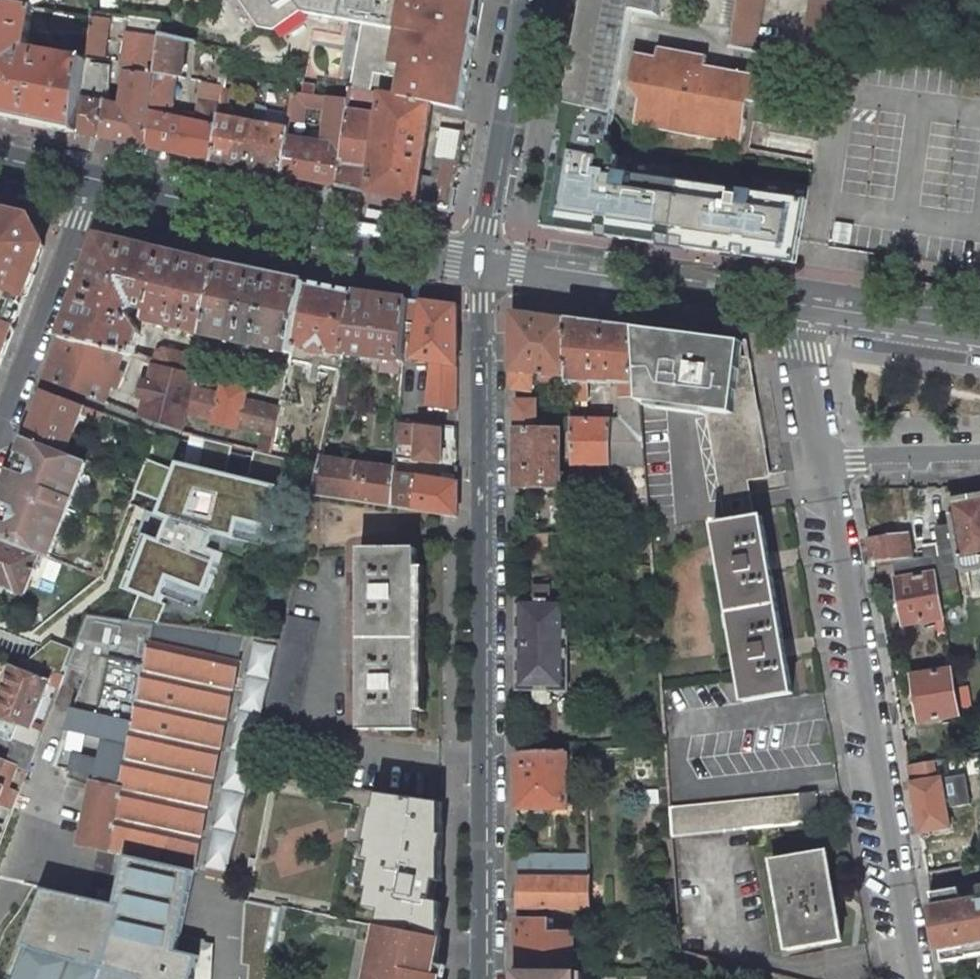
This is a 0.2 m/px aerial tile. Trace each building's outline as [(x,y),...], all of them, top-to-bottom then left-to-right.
[(35,9),(46,1),(46,0),(0,0),(0,2),(35,9)] [(256,29),(271,31),(301,9),(305,14),(363,24),(351,87),(432,104),(430,113),(462,120),(472,62),(468,58),(470,48),(475,45),(480,21),(473,19),(476,0),(235,0),(256,29)] [(580,27),(574,61),(566,107),(613,117),(632,12),(657,17),(661,0),(585,0),(580,27)] [(734,8),(728,49),(758,53),(766,0),(736,0),(734,8)] [(0,2),(0,117),(76,132),(81,98),(86,60),(28,50),(32,22),(35,9),(0,2)] [(35,9),(32,22),(53,26),(52,29),(89,36),(91,19),(36,9),(35,9)] [(161,21),(130,17),(124,61),(127,71),(122,106),(81,98),(76,132),(145,147),(159,36),(161,21)] [(159,36),(145,147),(213,161),(220,115),(224,85),(202,81),(197,121),(171,116),(177,76),(182,77),(186,48),(178,47),(179,40),(159,36)] [(707,57),(658,49),(657,58),(634,54),(630,79),(631,80),(630,86),(640,101),(636,127),(744,146),(755,74),(706,67),(707,57)] [(351,87),(351,88),(349,100),(338,187),(419,203),(422,175),(430,113),(432,104),(351,87)] [(329,98),(293,93),(289,120),(301,122),(303,106),(315,108),(316,105),(328,107),(329,98)] [(296,143),(294,177),(338,187),(349,100),(329,98),(328,107),(322,146),(296,143)] [(613,117),(566,107),(543,228),(692,249),(707,170),(619,156),(609,141),(613,117)] [(220,115),(213,161),(282,175),(287,141),(288,129),(220,115)] [(422,175),(419,203),(451,210),(458,165),(464,133),(442,129),(434,178),(422,175)] [(737,174),(707,170),(692,249),(749,257),(761,180),(755,179),(754,187),(736,184),(737,174)] [(810,188),(761,180),(749,257),(796,264),(810,188)] [(29,287),(44,245),(30,219),(0,212),(0,362),(29,287)] [(101,236),(63,337),(134,355),(140,333),(129,314),(137,308),(149,311),(147,318),(148,319),(165,252),(101,236)] [(151,322),(205,336),(222,265),(165,252),(148,319),(150,321),(151,322)] [(205,336),(292,354),(294,344),(307,282),(222,265),(205,336)] [(357,293),(307,282),(294,344),(312,348),(312,351),(327,354),(328,351),(344,354),(357,293)] [(409,299),(357,293),(344,354),(344,355),(381,360),(402,362),(406,327),(409,299)] [(430,362),(458,367),(458,306),(409,299),(406,327),(417,329),(411,358),(430,362)] [(569,320),(512,313),(512,389),(517,390),(532,392),(534,373),(541,374),(540,384),(571,388),(571,383),(569,320)] [(637,329),(569,320),(571,383),(587,383),(619,384),(640,384),(637,329)] [(685,335),(637,329),(640,384),(641,398),(641,402),(707,411),(720,483),(722,482),(723,482),(744,478),(761,475),(744,370),(734,368),(737,342),(685,335)] [(62,338),(47,379),(107,403),(113,387),(117,389),(119,387),(124,375),(123,373),(119,371),(125,354),(134,356),(134,355),(63,337),(62,338)] [(188,414),(214,420),(213,421),(215,424),(236,429),(238,427),(239,426),(275,435),(281,409),(244,400),(246,392),(245,389),(225,383),(222,385),(221,394),(194,388),(202,358),(164,349),(158,353),(150,383),(145,382),(141,398),(146,399),(142,416),(182,432),(183,433),(188,414)] [(402,362),(381,360),(380,372),(401,375),(402,362)] [(458,367),(430,362),(429,370),(431,370),(427,412),(458,415),(458,367)] [(352,369),(341,367),(333,404),(344,406),(352,369)] [(587,383),(571,383),(571,388),(572,399),(588,400),(587,383)] [(640,384),(619,384),(619,398),(641,398),(640,384)] [(84,406),(43,390),(25,437),(66,454),(81,414),(84,406)] [(619,398),(621,420),(572,419),(573,431),(574,465),(645,466),(642,420),(641,402),(641,398),(619,398)] [(536,431),(536,401),(517,401),(517,431),(536,431)] [(104,414),(84,406),(81,414),(101,422),(104,414)] [(396,459),(441,462),(443,426),(398,422),(396,459)] [(536,431),(517,431),(517,486),(559,486),(559,431),(536,431)] [(159,433),(133,499),(157,509),(155,515),(170,522),(162,543),(148,538),(129,594),(138,596),(130,616),(159,620),(168,604),(202,614),(228,544),(266,550),(287,459),(159,433)] [(2,497),(0,503),(0,538),(40,554),(49,557),(86,461),(66,454),(25,437),(2,497)] [(395,469),(321,458),(319,466),(313,494),(393,506),(395,474),(395,469)] [(432,479),(395,474),(393,506),(442,514),(457,516),(458,483),(432,479)] [(723,482),(729,522),(743,520),(751,518),(744,478),(723,482)] [(941,543),(941,544),(944,544),(947,563),(954,562),(959,561),(960,568),(965,570),(979,568),(979,496),(949,501),(954,526),(939,529),(941,543)] [(729,522),(713,525),(744,702),(793,693),(778,604),(763,516),(751,518),(743,520),(729,522)] [(908,533),(868,539),(872,562),(895,560),(912,558),(908,533)] [(0,538),(0,585),(24,594),(40,554),(0,538)] [(941,543),(923,546),(925,557),(932,556),(935,573),(941,602),(960,599),(954,562),(947,563),(944,544),(941,544),(941,543)] [(417,548),(360,548),(361,730),(417,730),(417,638),(417,548)] [(912,558),(895,560),(899,580),(924,575),(921,557),(912,558)] [(899,580),(896,580),(904,624),(943,618),(941,602),(935,573),(924,575),(899,580)] [(533,599),(517,599),(517,644),(567,644),(567,599),(551,599),(551,586),(533,586),(533,599)] [(67,666),(87,672),(63,737),(70,741),(60,766),(95,773),(80,844),(195,870),(246,636),(155,623),(155,625),(88,615),(67,666)] [(316,622),(287,615),(281,641),(263,727),(292,733),(316,622)] [(567,644),(517,644),(517,690),(567,690),(567,644)] [(12,667),(0,698),(0,758),(18,765),(28,768),(44,727),(34,723),(50,683),(59,687),(63,675),(48,670),(45,679),(12,667)] [(952,670),(913,677),(921,721),(960,714),(952,670)] [(546,736),(517,736),(517,753),(547,752),(546,736)] [(547,752),(517,753),(517,808),(566,808),(566,751),(547,752)] [(0,758),(0,807),(11,811),(19,792),(9,788),(18,765),(0,758)] [(937,761),(908,766),(919,832),(949,827),(937,761)] [(800,796),(803,823),(819,821),(816,792),(800,794),(800,796)] [(442,939),(442,900),(433,898),(436,879),(442,880),(442,873),(442,802),(378,793),(375,808),(382,809),(376,843),(379,844),(376,861),(372,860),(366,888),(380,892),(377,909),(382,910),(379,926),(382,927),(402,931),(442,939)] [(800,796),(670,809),(672,837),(803,823),(800,796)] [(826,850),(772,860),(788,951),(843,941),(826,850)] [(562,855),(520,855),(520,875),(589,877),(588,858),(562,857),(562,855)] [(589,877),(520,875),(520,907),(590,908),(589,882),(589,877)] [(976,885),(978,895),(969,896),(961,897),(959,886),(930,891),(931,898),(938,940),(942,961),(979,955),(979,885),(976,885)] [(969,896),(978,895),(976,885),(976,886),(971,888),(968,891),(969,896)] [(239,929),(277,937),(283,907),(227,896),(220,925),(239,929)] [(104,969),(143,978),(208,978),(215,950),(145,931),(144,933),(127,928),(130,918),(65,900),(60,920),(43,915),(31,923),(38,927),(32,950),(29,949),(26,957),(17,978),(100,978),(104,969)] [(519,917),(517,917),(517,971),(521,971),(574,971),(574,930),(549,930),(549,917),(519,917)] [(434,976),(442,939),(402,931),(382,927),(371,978),(433,978),(434,976)] [(239,929),(229,978),(269,978),(277,937),(239,929)] [(581,971),(574,971),(521,971),(521,978),(581,978),(581,971)]
